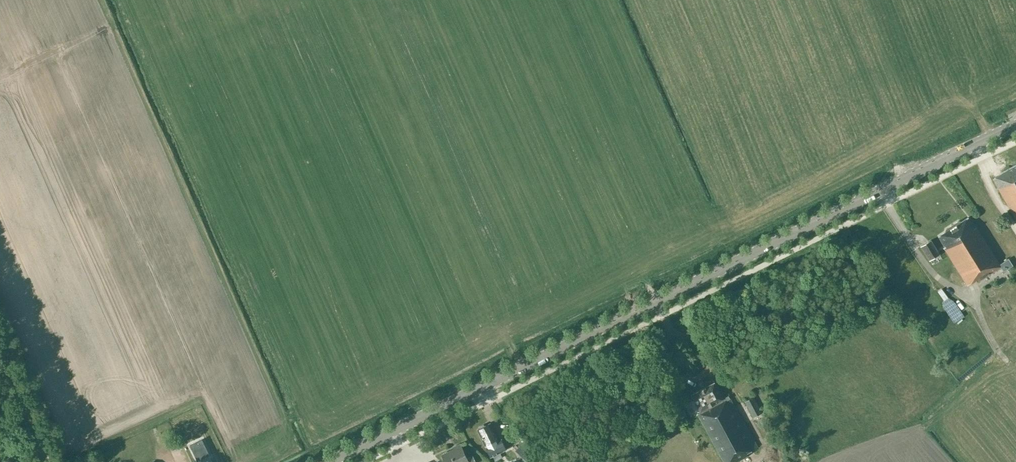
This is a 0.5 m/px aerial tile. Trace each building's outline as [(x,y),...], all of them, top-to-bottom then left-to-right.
[(1000,173),(1001,174),(993,178),(1015,220),(1015,164),(1000,173)] [(1008,258),(1000,264),(976,227),(974,228),(972,226),(973,226),(968,217),(961,222),(958,221),(946,229),(945,232),(938,236),(945,246),(944,247),(967,285),(976,280),(977,282),(1001,267),(1004,271),(1013,265),(1008,258)] [(930,240),(921,246),(930,260),(939,255),(930,240)] [(953,302),(951,299),(950,298),(948,298),(946,298),(944,299),(943,300),(942,301),(942,303),(942,305),(944,308),(945,308),(946,310),(947,309),(952,318),(961,312),(954,302),(953,302)] [(740,416),(728,395),(723,398),(714,382),(705,387),(700,389),(700,390),(691,394),(700,411),(699,411),(700,414),(698,415),(724,461),(736,461),(748,455),(746,453),(758,447),(741,416),(740,416)] [(754,397),(744,401),(753,417),(762,412),(754,397)] [(507,437),(498,441),(489,423),(478,429),(486,445),(492,442),(498,453),(504,450),(508,460),(516,456),(512,447),(507,437)] [(202,439),(190,445),(197,461),(210,455),(202,439)] [(467,458),(460,444),(453,447),(454,449),(442,455),(446,461),(476,461),(473,455),(467,458)] [(176,445),(167,450),(173,461),(185,461),(176,445)] [(677,455),(680,448),(674,445),(671,452),(677,455)] [(529,461),(533,458),(524,450),(520,454),(529,461)]
